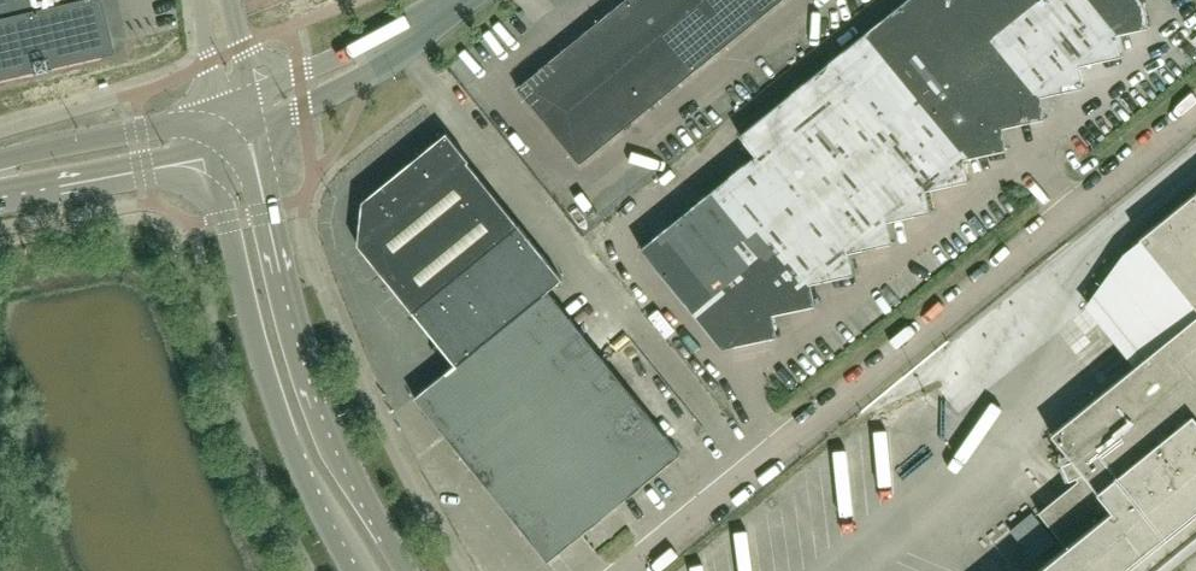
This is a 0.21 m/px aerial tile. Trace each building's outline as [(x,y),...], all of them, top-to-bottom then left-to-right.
[(53,66),(115,51),(103,0),(0,0),(0,78),(53,66)] [(781,0),(624,0),(517,87),(580,163),(781,0)] [(1041,95),(1084,86),(1079,64),(1122,55),(1117,33),(1149,26),(1144,3),(1142,0),(905,0),(739,134),(755,154),(641,248),(721,347),(777,335),(773,313),(816,304),(811,282),(854,273),(849,251),(892,242),(888,220),(931,211),(926,188),(969,179),(964,157),(1007,148),(1003,126),(1045,117),(1041,95)] [(562,279),(467,162),(469,160),(446,132),(362,201),(358,244),(456,364),(548,290),(562,279)] [(1140,237),(1141,238),(1133,245),(1193,319),(1195,323),(1195,192),(1140,237)] [(680,453),(548,290),(456,364),(415,397),(462,455),(471,466),(548,560),(680,453)] [(1195,440),(1195,323),(1193,319),(1052,433),(1072,459),(1061,463),(1069,481),(1085,474),(1113,508),(1195,440)] [(1113,508),(1035,570),(1195,570),(1195,440),(1113,508)] [(1032,515),(1010,532),(1036,564),(1058,547),(1032,515)]
